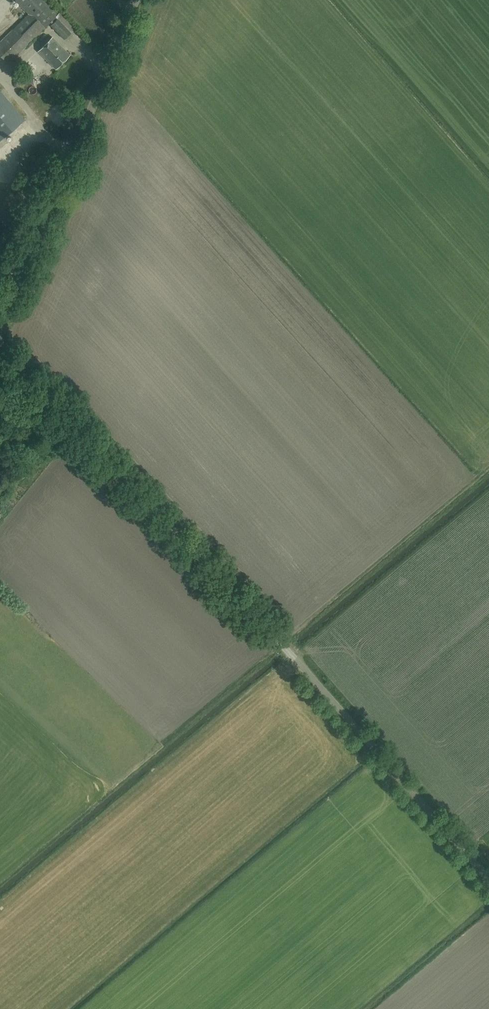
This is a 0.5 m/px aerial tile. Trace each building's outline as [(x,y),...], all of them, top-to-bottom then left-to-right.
[(49,22),(51,24),(50,26),(64,39),(76,28),(47,0),(15,0),(28,14),(0,42),(0,55),(9,63),(49,22)] [(8,27),(13,19),(4,13),(0,20),(0,21),(8,27)] [(55,69),(70,55),(52,37),(38,51),(55,69)] [(22,75),(23,83),(33,83),(32,75),(22,75)] [(25,120),(0,91),(0,141),(25,120)] [(22,137),(14,144),(18,149),(26,142),(22,137)] [(27,158),(31,163),(39,156),(34,152),(27,158)]
